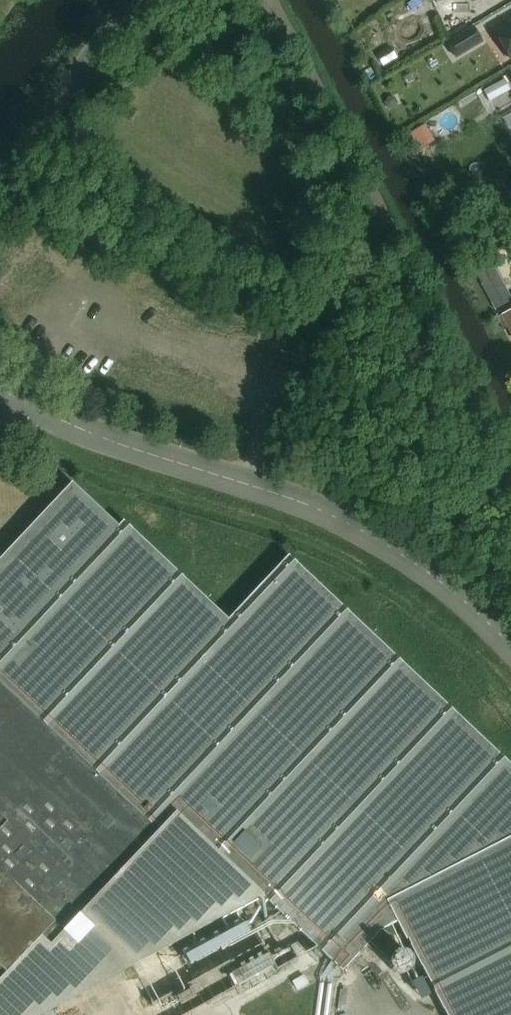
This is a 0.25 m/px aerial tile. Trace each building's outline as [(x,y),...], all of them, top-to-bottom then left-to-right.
[(493,28),(510,57),(510,22),(509,18),(493,28)] [(456,58),(483,41),(473,24),(446,41),(456,58)] [(431,121),(413,131),(423,149),(441,138),(431,121)] [(510,303),(510,297),(498,272),(480,282),(496,311),(510,303)] [(9,969),(20,980),(80,916),(133,967),(262,896),(342,972),(380,932),(399,921),(447,1014),(510,1014),(510,765),(288,556),(227,620),(123,521),(118,526),(72,483),(0,558),(0,979),(9,969)]
